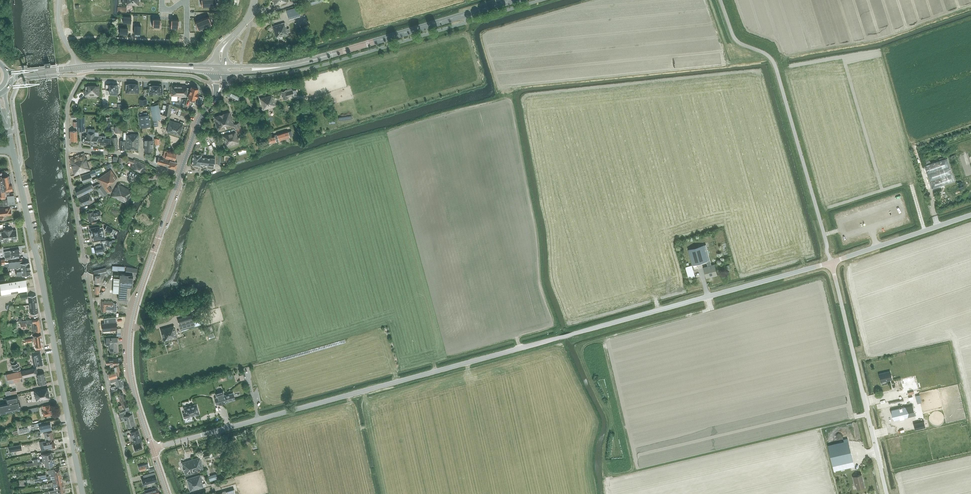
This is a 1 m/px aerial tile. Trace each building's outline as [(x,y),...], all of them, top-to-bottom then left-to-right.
[(300,16),(298,10),(296,11),(296,9),(293,10),(292,9),(286,11),(289,20),(300,16)] [(209,17),(202,19),(205,27),(212,24),(209,17)] [(153,18),(152,27),(160,27),(161,19),(153,18)] [(171,19),(171,28),(178,28),(179,20),(171,19)] [(202,19),(195,22),(198,30),(205,27),(202,19)] [(286,23),(284,23),(273,26),(276,38),(288,34),(288,32),(290,32),(289,29),(287,30),(286,26),(287,26),(286,23)] [(109,90),(109,93),(118,93),(118,84),(109,84),(106,84),(105,90),(109,90)] [(138,84),(129,84),(126,84),(125,90),(129,90),(129,93),(138,93),(138,84)] [(85,86),(85,94),(97,94),(97,86),(89,85),(89,86),(85,86)] [(160,85),(152,85),(149,85),(149,95),(162,95),(163,95),(163,89),(162,89),(162,85),(160,85)] [(188,96),(190,88),(186,87),(186,86),(171,85),(171,96),(182,96),(186,96),(188,96)] [(191,86),(190,88),(188,96),(188,97),(195,99),(196,98),(197,98),(199,92),(197,92),(198,88),(191,86)] [(286,92),(286,90),(281,92),(284,99),(288,98),(287,95),(293,93),(292,90),(286,92)] [(264,110),(276,106),(273,98),(272,95),(260,98),(264,110)] [(157,119),(161,119),(160,115),(158,105),(151,106),(150,106),(153,120),(157,119)] [(230,116),(229,112),(214,117),(218,131),(234,126),(235,128),(236,128),(238,134),(242,132),(238,122),(234,124),(231,116),(230,116)] [(139,116),(141,127),(150,126),(149,115),(139,116)] [(183,124),(170,120),(168,128),(167,132),(180,136),(183,124)] [(98,143),(99,139),(99,136),(95,136),(95,129),(88,129),(87,136),(83,136),(83,143),(87,143),(94,143),(98,143)] [(291,131),(288,132),(288,131),(277,134),(266,138),(268,144),(279,141),(290,137),(293,136),(291,131)] [(227,147),(239,143),(236,132),(233,133),(223,136),(227,147)] [(138,150),(139,134),(130,134),(130,135),(127,135),(126,149),(138,150)] [(99,135),(99,136),(99,139),(100,139),(100,144),(110,145),(110,139),(106,139),(106,136),(99,135)] [(152,151),(153,140),(145,140),(144,144),(145,144),(145,151),(152,151)] [(171,161),(168,160),(159,157),(157,164),(166,166),(175,169),(176,169),(177,163),(174,162),(176,155),(177,154),(168,152),(164,151),(163,155),(167,156),(166,159),(171,160),(171,161)] [(203,157),(203,153),(201,153),(201,155),(193,154),(192,165),(195,166),(195,168),(198,168),(198,166),(200,166),(200,164),(202,164),(201,168),(208,169),(208,167),(213,168),(214,158),(203,157)] [(74,175),(90,170),(86,158),(84,154),(70,159),(74,175)] [(228,156),(215,156),(215,164),(228,164),(228,156)] [(134,160),(134,161),(128,158),(127,161),(132,164),(131,167),(143,172),(147,165),(134,160)] [(932,189),(955,181),(947,158),(924,166),(932,189)] [(92,172),(90,173),(81,176),(83,183),(92,180),(91,175),(96,174),(95,170),(91,171),(92,172)] [(117,178),(111,170),(102,176),(104,180),(107,178),(110,183),(117,178)] [(6,198),(5,196),(9,195),(9,191),(12,190),(10,176),(2,177),(0,177),(0,199),(6,198)] [(98,179),(104,187),(108,193),(112,190),(108,184),(110,183),(107,178),(104,180),(102,176),(98,179)] [(78,197),(96,188),(99,186),(98,184),(95,186),(93,187),(92,185),(91,185),(90,184),(76,191),(78,197)] [(126,203),(132,191),(118,184),(117,187),(116,187),(112,196),(126,203)] [(102,197),(107,193),(102,185),(97,189),(102,197)] [(92,201),(89,194),(79,198),(82,206),(92,201)] [(14,204),(13,195),(7,196),(8,199),(7,200),(3,200),(3,202),(0,203),(0,206),(14,204)] [(95,212),(94,206),(89,207),(90,210),(91,210),(91,212),(87,212),(89,221),(95,220),(94,219),(101,217),(100,211),(95,212)] [(12,213),(12,211),(11,211),(11,210),(10,210),(10,208),(6,208),(0,209),(0,220),(3,219),(3,215),(11,214),(12,213)] [(93,238),(93,240),(102,239),(100,226),(90,228),(92,238),(93,238)] [(17,236),(16,234),(16,230),(12,231),(12,230),(4,231),(4,232),(0,232),(0,242),(3,242),(4,242),(9,241),(8,240),(17,239),(16,238),(17,236)] [(101,244),(94,245),(96,253),(97,252),(97,255),(103,254),(102,251),(106,251),(106,250),(106,246),(107,246),(111,246),(112,241),(107,240),(100,241),(101,244)] [(710,260),(709,256),(706,245),(689,249),(693,264),(706,261),(708,266),(704,267),(706,276),(713,274),(713,276),(717,275),(715,265),(712,265),(710,260)] [(11,250),(4,251),(4,252),(5,259),(11,258),(10,257),(20,255),(19,248),(11,250)] [(23,261),(9,263),(9,266),(9,268),(21,267),(21,272),(16,272),(16,275),(30,274),(29,263),(23,264),(23,261)] [(695,276),(691,265),(685,267),(688,278),(695,276)] [(132,287),(133,277),(128,277),(128,275),(120,274),(120,278),(114,278),(113,292),(119,293),(118,299),(126,300),(127,287),(132,287)] [(11,294),(10,293),(28,290),(26,279),(0,283),(0,296),(11,294)] [(28,296),(29,305),(37,304),(36,295),(28,296)] [(113,302),(102,301),(101,312),(106,312),(106,310),(113,310),(113,312),(116,312),(117,303),(113,303),(113,302)] [(37,304),(29,305),(30,314),(38,313),(37,304)] [(198,317),(192,319),(191,315),(178,319),(181,331),(201,325),(198,317)] [(39,319),(32,320),(34,332),(40,331),(39,319)] [(103,331),(117,330),(116,319),(110,319),(111,323),(102,323),(103,331)] [(164,341),(177,338),(175,329),(174,329),(174,326),(161,329),(164,341)] [(110,352),(117,352),(117,345),(117,337),(106,338),(106,345),(110,345),(110,352)] [(41,339),(34,340),(34,343),(35,343),(36,350),(43,349),(41,339)] [(31,352),(34,367),(43,365),(40,351),(31,352)] [(119,359),(106,360),(107,365),(111,365),(111,367),(113,367),(113,366),(119,365),(119,359)] [(110,380),(121,377),(120,375),(121,375),(119,365),(114,367),(116,373),(108,375),(110,380)] [(5,379),(5,378),(6,384),(9,383),(9,384),(24,380),(23,377),(37,374),(36,368),(4,375),(5,379)] [(881,382),(892,379),(890,371),(879,374),(881,382)] [(36,375),(38,384),(46,382),(44,373),(36,375)] [(121,378),(121,377),(110,380),(110,382),(110,383),(117,381),(118,384),(116,384),(117,388),(124,386),(122,378),(121,378)] [(36,398),(36,401),(50,399),(48,388),(34,391),(35,398),(36,398)] [(124,406),(127,405),(122,392),(117,394),(118,395),(114,396),(116,400),(119,398),(122,405),(118,406),(120,410),(125,408),(124,406)] [(219,404),(225,403),(225,402),(235,399),(233,393),(224,396),(223,392),(216,394),(217,398),(215,398),(217,405),(218,404),(219,404)] [(20,410),(17,396),(6,398),(7,403),(0,404),(0,414),(20,410)] [(192,416),(192,415),(199,413),(196,404),(184,408),(185,413),(183,413),(184,418),(192,416)] [(42,411),(43,416),(52,415),(50,405),(45,405),(45,406),(42,407),(42,408),(43,408),(43,411),(42,411)] [(904,407),(892,410),(894,420),(906,417),(915,415),(912,405),(904,407)] [(131,410),(123,413),(124,416),(127,427),(135,424),(132,414),(131,410)] [(924,421),(914,423),(915,430),(925,428),(925,427),(923,421),(924,421)] [(43,424),(39,425),(41,431),(47,430),(51,429),(52,429),(50,423),(45,424),(43,424)] [(14,428),(11,429),(12,431),(13,431),(14,435),(18,434),(31,431),(35,429),(34,427),(36,427),(36,424),(17,427),(17,428),(14,429),(14,428)] [(135,426),(127,428),(127,431),(130,430),(131,432),(130,432),(131,435),(130,436),(131,438),(132,439),(133,439),(134,443),(142,441),(138,430),(137,430),(137,429),(135,430),(135,429),(136,428),(135,426)] [(48,439),(49,440),(53,439),(52,431),(47,433),(47,434),(44,434),(45,440),(48,439)] [(854,467),(848,441),(847,439),(843,440),(844,442),(827,446),(833,472),(854,467)] [(53,440),(48,441),(47,440),(43,441),(44,442),(43,442),(45,450),(55,448),(53,440)] [(141,444),(142,444),(142,442),(137,443),(138,444),(134,446),(135,450),(139,449),(139,450),(143,449),(141,444)] [(42,454),(43,461),(44,461),(44,460),(53,459),(52,453),(42,454)] [(200,457),(191,460),(195,472),(203,469),(202,466),(203,466),(200,457)] [(43,461),(38,462),(34,462),(35,465),(38,464),(44,463),(45,467),(46,467),(48,466),(56,465),(55,458),(53,459),(44,460),(44,461),(43,461)] [(195,472),(191,460),(182,463),(185,475),(195,472)] [(52,476),(61,474),(59,468),(47,470),(49,476),(52,476)] [(218,479),(216,472),(208,475),(210,481),(218,479)] [(153,473),(143,476),(144,478),(142,479),(143,485),(151,483),(151,484),(155,484),(154,482),(157,481),(156,475),(154,476),(153,473)] [(47,480),(52,479),(53,482),(62,481),(61,474),(52,476),(49,476),(46,477),(46,476),(37,478),(34,479),(35,482),(41,481),(47,480)] [(190,491),(203,487),(202,484),(203,483),(200,475),(187,479),(190,491)] [(857,489),(864,487),(861,475),(853,477),(855,485),(856,485),(857,489)] [(61,490),(65,489),(64,485),(62,482),(62,481),(53,482),(53,486),(57,486),(58,489),(60,489),(61,490)]
